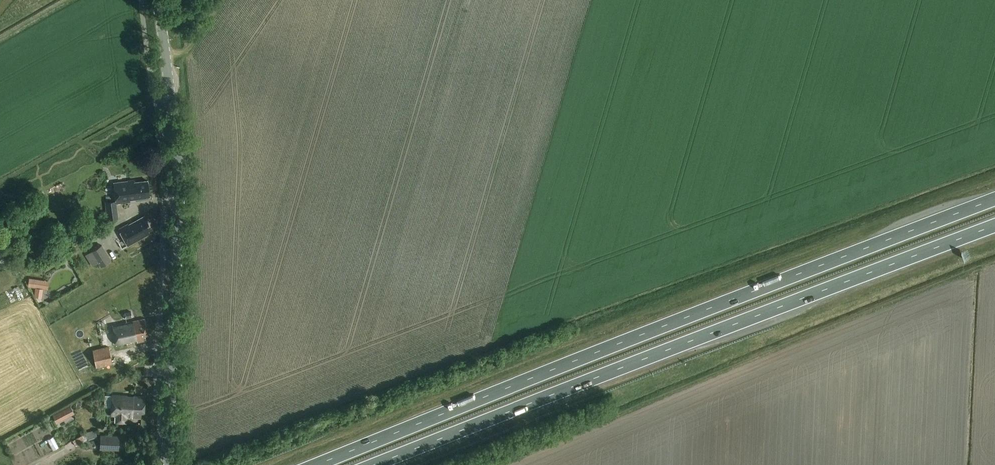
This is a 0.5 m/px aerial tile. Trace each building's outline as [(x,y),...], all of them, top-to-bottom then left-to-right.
[(134,180),(115,182),(115,186),(117,201),(117,203),(131,202),(131,199),(150,197),(148,181),(135,183),(134,180)] [(52,187),(47,190),(50,197),(55,194),(52,187)] [(117,201),(105,202),(107,219),(119,218),(117,203),(117,201)] [(151,229),(144,216),(134,221),(135,223),(130,227),(129,224),(120,229),(128,245),(150,233),(148,230),(151,229)] [(102,245),(91,251),(98,263),(101,267),(112,260),(102,245)] [(30,278),(28,286),(42,289),(44,280),(30,278)] [(145,319),(112,326),(113,330),(116,342),(116,345),(131,342),(131,340),(137,339),(138,342),(147,340),(146,336),(148,335),(145,319)] [(112,364),(108,346),(93,350),(97,368),(112,364)] [(126,423),(127,416),(133,416),(133,418),(141,419),(142,414),(145,414),(146,396),(128,396),(128,395),(112,394),(111,415),(117,416),(116,423),(126,423)] [(70,405),(63,409),(68,417),(75,414),(70,405)] [(87,433),(73,440),(76,446),(88,440),(98,437),(96,430),(87,433)] [(119,436),(101,435),(100,449),(118,450),(119,436)]
